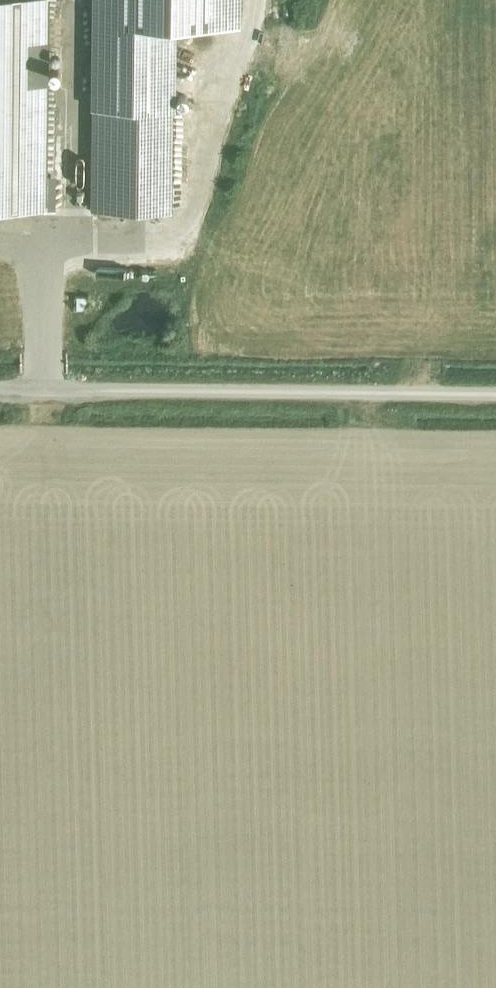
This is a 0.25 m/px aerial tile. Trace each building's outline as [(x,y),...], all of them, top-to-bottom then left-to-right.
[(44,208),(46,0),(0,0),(0,208),(44,208)] [(92,209),(172,210),(175,23),(238,25),(238,0),(95,0),(92,209)] [(81,293),(81,307),(92,307),(92,293),(81,293)]
